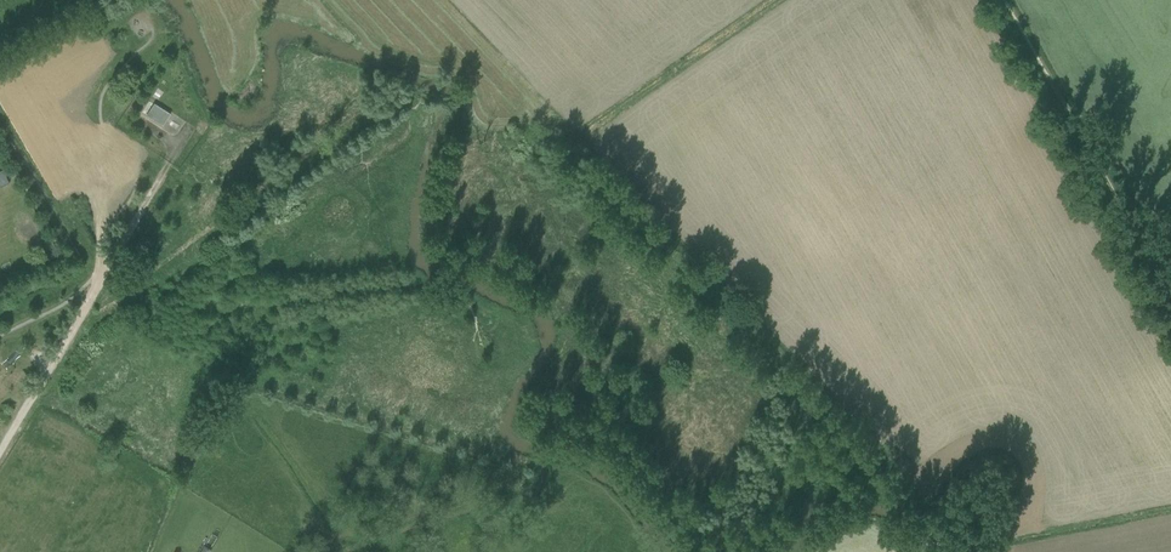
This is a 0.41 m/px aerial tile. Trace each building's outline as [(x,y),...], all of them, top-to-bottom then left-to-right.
[(163,125),(170,114),(154,103),(147,114),(163,125)] [(0,171),(0,187),(0,188),(9,184),(2,170),(0,171)]
